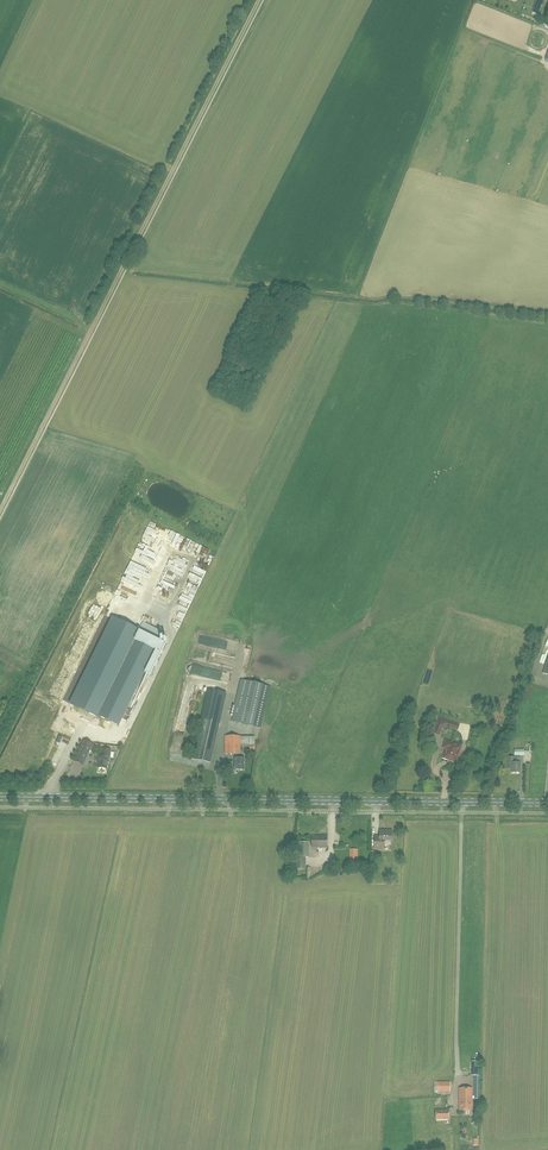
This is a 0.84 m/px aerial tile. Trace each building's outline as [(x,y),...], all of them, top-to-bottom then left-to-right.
[(160,549),(167,550),(170,537),(163,536),(160,549)] [(199,550),(201,551),(197,559),(203,562),(210,550),(201,545),(199,550)] [(152,600),(149,608),(153,609),(152,610),(164,614),(167,607),(152,600)] [(181,626),(185,617),(179,614),(180,611),(176,609),(170,620),(181,626)] [(165,644),(138,631),(115,619),(73,705),(96,716),(97,715),(118,725),(124,714),(129,716),(132,710),(127,708),(135,690),(141,693),(165,644)] [(157,634),(159,630),(144,623),(143,626),(151,630),(150,631),(157,634)] [(241,680),(232,721),(260,728),(269,686),(241,680)] [(194,747),(213,752),(226,693),(207,689),(194,747)] [(439,718),(436,727),(441,729),(448,726),(452,728),(454,723),(439,718)] [(120,726),(113,734),(115,736),(123,729),(120,726)] [(240,745),(240,736),(225,736),(225,754),(235,754),(235,769),(244,770),(244,758),(240,758),(240,745)] [(254,737),(240,736),(240,745),(249,745),(249,750),(255,750),(255,745),(254,745),(254,737)] [(83,740),(73,761),(82,765),(93,744),(83,740)] [(450,748),(452,743),(445,740),(444,746),(445,748),(446,748),(443,756),(445,758),(451,760),(453,755),(452,755),(453,751),(452,751),(453,749),(450,748)] [(461,746),(452,743),(450,748),(453,749),(452,751),(453,751),(452,755),(453,755),(451,760),(454,761),(456,760),(461,746)] [(210,764),(213,752),(194,747),(191,759),(210,764)] [(109,758),(110,750),(102,749),(101,756),(99,756),(97,768),(107,769),(108,758),(109,758)] [(520,773),(520,763),(517,763),(517,757),(508,757),(508,769),(511,769),(511,773),(520,773)] [(374,842),(374,849),(384,849),(384,845),(391,845),(392,831),(391,831),(384,831),(379,831),(379,836),(375,836),(374,836),(374,842)] [(311,836),(311,847),(327,847),(327,836),(311,836)] [(296,842),(296,857),(296,869),(305,869),(305,857),(308,857),(308,842),(296,842)] [(358,862),(358,849),(349,849),(349,861),(358,862)] [(436,1092),(450,1092),(450,1082),(436,1082),(436,1092)] [(459,1088),(459,1110),(472,1110),(471,1088),(459,1088)] [(449,1119),(448,1111),(448,1110),(435,1111),(435,1119),(449,1119)]
